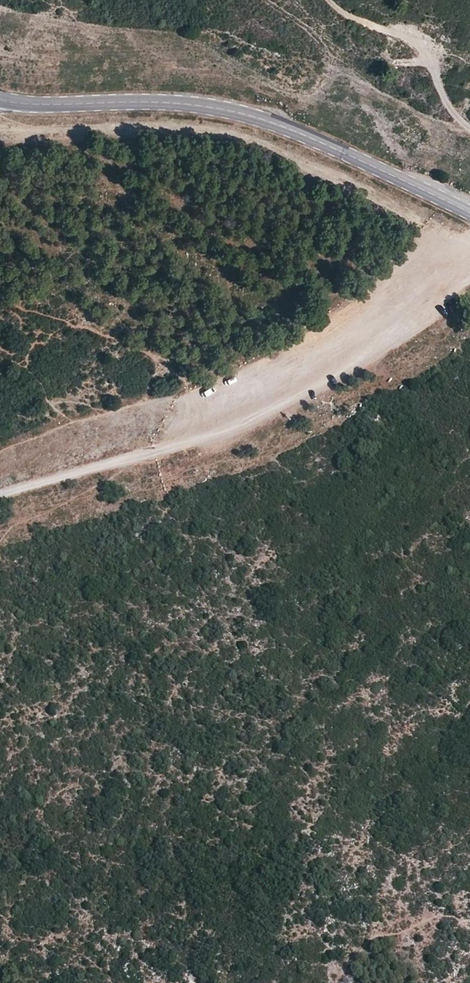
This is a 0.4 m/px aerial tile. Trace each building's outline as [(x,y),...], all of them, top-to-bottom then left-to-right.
[(373,318),(388,312),(385,305),(370,311),(373,318)]
